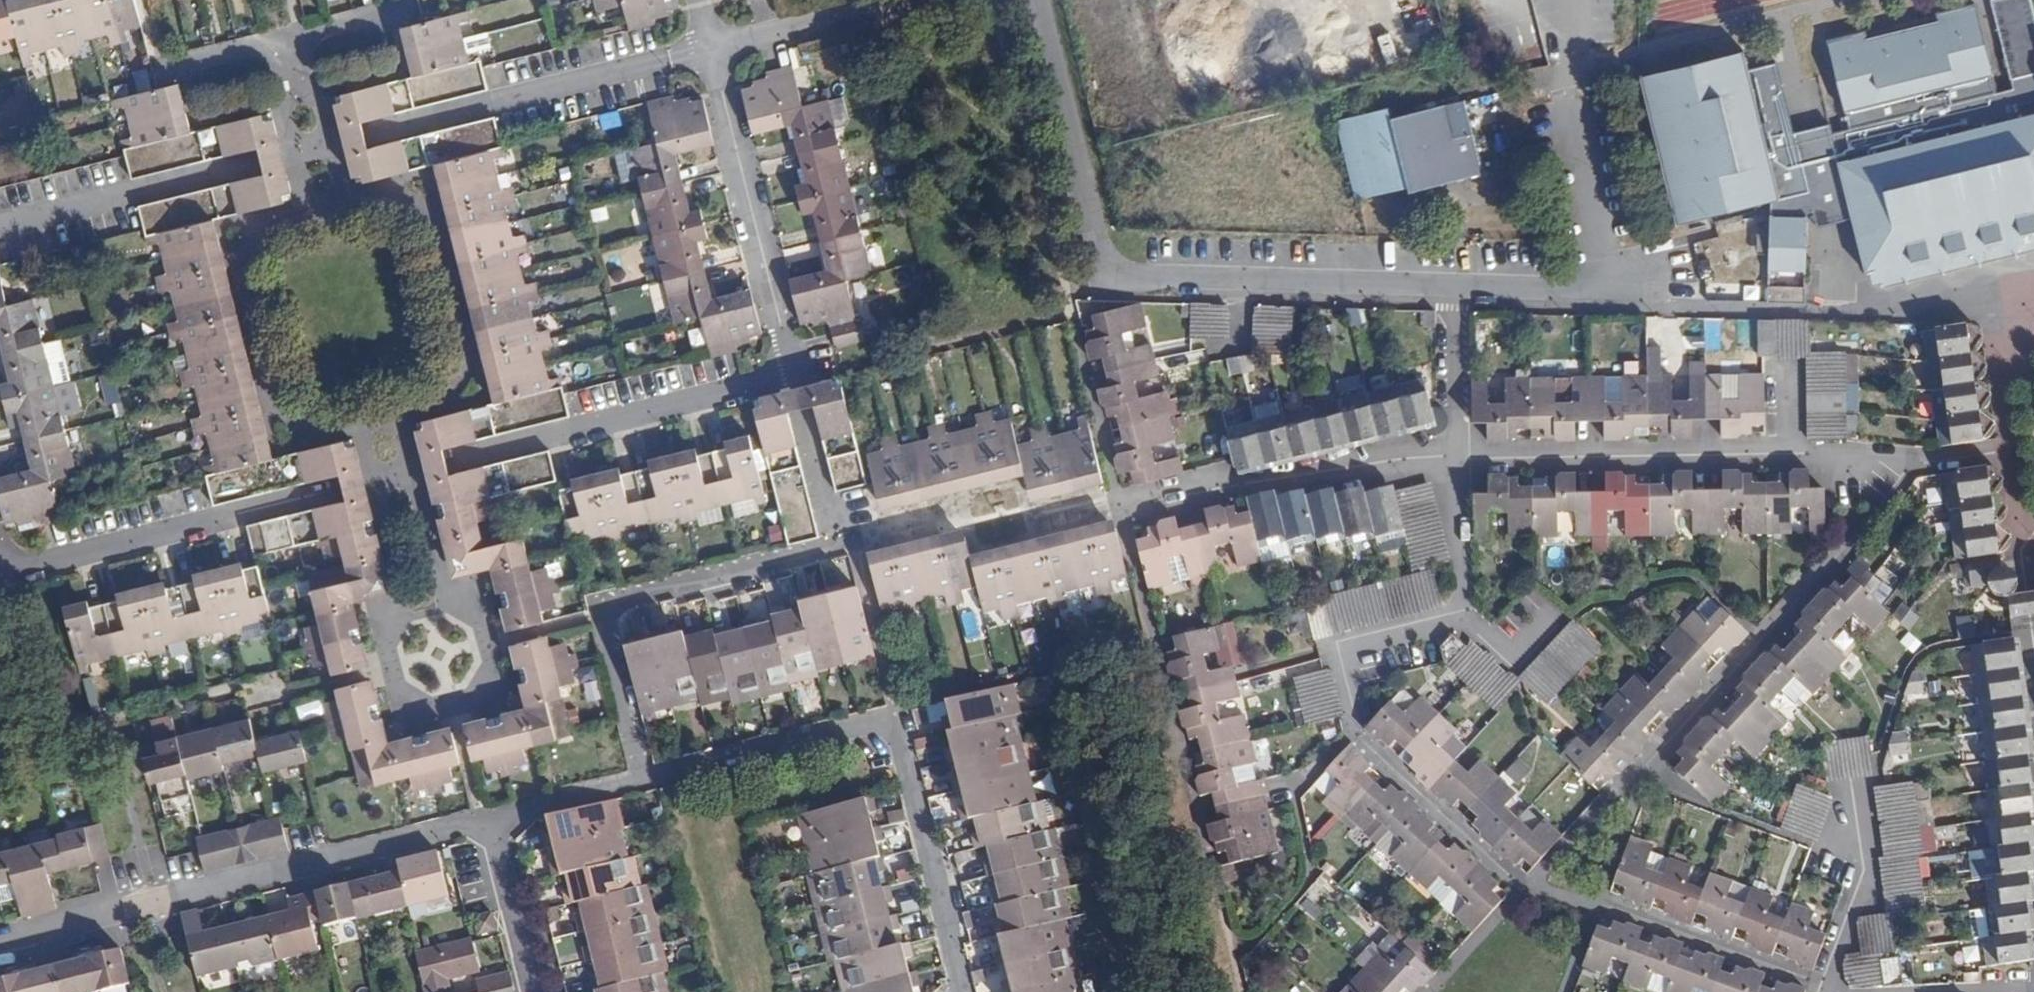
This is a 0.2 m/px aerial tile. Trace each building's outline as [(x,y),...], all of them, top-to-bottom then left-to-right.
[(16,35),(8,0),(0,0),(0,39),(16,35)] [(16,35),(24,67),(32,65),(29,53),(45,49),(33,0),(23,3),(22,0),(8,0),(16,35)] [(45,49),(60,46),(63,57),(71,55),(58,0),(34,0),(33,0),(45,49)] [(71,55),(80,52),(77,41),(92,37),(83,0),(58,0),(71,55)] [(92,37),(108,34),(111,44),(119,42),(109,0),(83,0),(92,37)] [(119,42),(128,40),(125,29),(140,25),(134,0),(109,0),(119,42)] [(597,10),(622,4),(629,30),(655,24),(654,19),(652,13),(667,10),(679,7),(678,0),(594,0),(597,10)] [(1771,202),(1770,233),(1758,233),(1757,247),(1769,248),(1768,255),(1768,272),(1770,272),(1804,273),(1806,273),(1808,214),(1813,213),(1847,205),(1851,220),(1864,272),(1872,272),(1875,282),(1882,281),(1885,286),(1904,282),(1904,284),(1908,283),(1907,281),(1941,273),(1941,274),(1945,274),(1945,272),(1978,264),(1978,266),(1982,265),(1981,263),(2014,255),(2015,257),(2017,257),(2017,254),(2033,250),(2033,74),(2011,80),(2012,90),(1996,94),(1974,5),(1936,15),(1938,24),(1866,41),(1864,33),(1828,42),(1849,129),(1832,133),(1830,126),(1793,133),(1775,64),(1747,71),(1742,53),(1640,79),(1677,224),(1684,223),(1771,202)] [(654,19),(668,16),(667,10),(652,13),(654,19)] [(413,50),(463,38),(459,21),(470,18),(468,12),(447,17),(423,23),(400,28),(404,42),(411,40),(413,50)] [(605,37),(622,32),(620,25),(603,29),(605,37)] [(467,53),(463,38),(413,50),(416,60),(409,62),(413,77),(480,60),(478,51),(467,53)] [(1384,43),(1385,65),(1416,64),(1416,42),(1384,43)] [(488,90),(482,67),(480,60),(413,77),(337,96),(339,102),(335,103),(338,115),(344,114),(346,125),(360,121),(488,90)] [(754,87),(741,90),(749,119),(754,117),(758,132),(784,125),(786,125),(783,111),(802,106),(792,67),(767,73),(768,78),(770,83),(754,87)] [(753,82),(754,87),(770,83),(768,78),(753,82)] [(126,105),(130,121),(178,109),(176,98),(182,96),(179,83),(156,89),(132,95),(113,100),(115,107),(126,105)] [(800,136),(804,152),(839,144),(833,119),(848,115),(843,95),(802,106),(783,111),(786,125),(784,125),(787,139),(794,137),(800,136)] [(671,96),(647,102),(657,142),(677,137),(680,152),(709,145),(705,130),(710,128),(702,99),(685,103),(672,107),(671,101),(672,101),(671,96)] [(683,98),(672,101),(671,101),(672,107),(685,103),(683,98)] [(1408,188),(1409,193),(1446,183),(1482,174),(1463,101),(1391,119),(1388,108),(1336,121),(1356,201),(1408,188)] [(178,109),(130,121),(134,136),(122,139),(124,148),(191,131),(187,117),(181,119),(178,109)] [(268,112),(191,131),(124,148),(127,157),(132,178),(257,147),(273,143),(271,132),(276,131),(273,120),(270,121),(268,112)] [(494,117),(367,148),(352,152),(355,163),(350,164),(352,170),(353,176),(357,176),(358,183),(435,164),(502,148),(500,139),(494,117)] [(364,136),(360,121),(346,125),(341,126),(344,141),(347,153),(352,152),(367,148),(364,136)] [(799,154),(804,152),(800,136),(794,137),(799,154)] [(657,142),(631,149),(642,192),(678,183),(675,169),(679,167),(675,153),(680,152),(677,137),(657,142)] [(273,143),(257,147),(261,163),(264,174),(280,170),(285,169),(282,157),(279,142),(273,143)] [(795,185),(799,200),(850,187),(839,144),(804,152),(807,166),(803,167),(806,182),(795,185)] [(504,155),(502,148),(435,164),(439,177),(445,175),(448,186),(496,174),(492,158),(504,155)] [(288,192),(291,191),(289,185),(288,179),(283,180),(280,170),(264,174),(139,205),(144,229),(146,235),(212,219),(290,199),(288,192)] [(496,174),(448,186),(450,196),(444,197),(447,211),(514,195),(512,186),(500,189),(496,174)] [(678,183),(642,192),(653,236),(704,223),(701,209),(690,212),(686,196),(682,198),(678,183)] [(826,240),(861,231),(850,187),(799,200),(803,215),(813,212),(817,226),(822,225),(826,240)] [(516,203),(514,195),(447,211),(451,225),(458,224),(460,233),(508,221),(504,206),(516,203)] [(1817,227),(1851,220),(1847,205),(1813,213),(1817,227)] [(215,234),(212,219),(146,235),(148,244),(159,241),(163,258),(212,246),(210,236),(215,234)] [(459,258),(525,242),(523,233),(511,236),(508,221),(460,233),(462,243),(456,245),(459,258)] [(653,236),(664,279),(700,270),(697,256),(701,255),(697,240),(708,237),(704,223),(653,236)] [(826,285),(846,280),(872,274),(861,231),(826,240),(829,253),(824,254),(828,269),(822,270),(826,285)] [(472,281),(520,269),(516,253),(527,250),(525,242),(459,258),(463,273),(470,271),(472,281)] [(212,246),(163,258),(167,274),(156,277),(158,284),(224,267),(221,254),(215,256),(212,246)] [(224,267),(158,284),(160,291),(171,289),(175,305),(225,293),(222,283),(228,282),(224,267)] [(471,307),(538,290),(536,281),(524,284),(520,269),(472,281),(474,290),(468,292),(471,307)] [(675,323),(701,317),(721,312),(718,297),(712,298),(708,283),(704,284),(700,270),(664,279),(675,323)] [(830,322),(831,327),(836,347),(866,340),(861,319),(856,321),(846,280),(826,285),(822,270),(795,277),(799,292),(793,293),(800,324),(813,321),(828,317),(830,322)] [(1805,304),(1806,273),(1804,273),(1803,288),(1769,287),(1770,272),(1768,272),(1767,303),(1805,304)] [(484,328),(532,316),(528,301),(540,298),(538,290),(471,307),(475,321),(481,319),(484,328)] [(701,317),(712,357),(738,351),(736,345),(734,335),(739,334),(740,338),(744,337),(749,336),(762,332),(755,304),(755,303),(749,305),(745,290),(718,297),(721,312),(701,317)] [(168,324),(170,331),(236,314),(233,301),(227,302),(225,293),(175,305),(179,322),(168,324)] [(8,351),(44,342),(33,298),(6,305),(0,306),(0,337),(4,336),(8,351)] [(1089,341),(1086,342),(1088,350),(1090,358),(1102,357),(1106,371),(1154,359),(1151,343),(1127,349),(1122,333),(1146,327),(1141,302),(1138,302),(1093,313),(1096,328),(1087,330),(1089,341)] [(1227,305),(1193,304),(1192,319),(1227,321),(1227,305)] [(1291,308),(1257,306),(1257,323),(1291,324),(1291,308)] [(1358,309),(1346,309),(1351,327),(1360,324),(1358,309)] [(1436,312),(1424,311),(1424,328),(1436,328),(1436,312)] [(183,336),(187,352),(236,340),(233,330),(240,328),(236,314),(170,331),(172,339),(183,336)] [(894,326),(891,315),(883,318),(887,328),(894,326)] [(483,354),(550,337),(547,328),(536,331),(532,316),(484,328),(486,339),(480,340),(483,354)] [(814,326),(830,322),(828,317),(813,321),(814,326)] [(1225,337),(1227,321),(1192,319),(1192,336),(1225,337)] [(1776,322),(1758,321),(1758,357),(1776,357),(1776,322)] [(1793,356),(1792,322),(1776,322),(1776,357),(1793,356)] [(1809,356),(1809,323),(1792,322),(1793,356),(1809,356)] [(1291,324),(1257,323),(1256,338),(1291,339),(1291,324)] [(1970,356),(1966,328),(1923,332),(1927,361),(1970,356)] [(734,335),(736,345),(751,341),(749,336),(744,337),(740,338),(739,334),(734,335)] [(493,365),(496,375),(544,363),(541,349),(552,346),(550,337),(483,354),(486,367),(493,365)] [(1291,339),(1256,338),(1255,354),(1291,355),(1291,339)] [(180,371),(182,379),(249,362),(245,347),(238,349),(236,340),(187,352),(191,368),(180,371)] [(4,399),(55,386),(44,342),(8,351),(11,364),(7,365),(11,381),(0,383),(0,384),(4,399)] [(1845,354),(1809,356),(1808,369),(1845,370),(1845,354)] [(1238,356),(1242,373),(1250,372),(1248,355),(1238,356)] [(1229,375),(1242,373),(1238,356),(1226,358),(1229,375)] [(1970,356),(1927,361),(1931,390),(1974,384),(1970,356)] [(1109,385),(1097,389),(1099,394),(1102,404),(1106,405),(1108,417),(1117,415),(1121,427),(1169,416),(1163,391),(1137,397),(1133,380),(1158,374),(1154,359),(1106,371),(1109,385)] [(1672,376),(1647,376),(1648,426),(1661,426),(1661,435),(1671,435),(1676,438),(1692,438),(1691,419),(1706,418),(1705,376),(1705,360),(1690,361),(1690,401),(1674,401),(1672,376)] [(195,383),(199,400),(248,388),(246,377),(252,376),(249,362),(182,379),(184,386),(195,383)] [(498,386),(492,388),(495,402),(562,386),(559,376),(548,379),(544,363),(496,375),(498,386)] [(1845,370),(1808,369),(1809,383),(1845,384),(1845,370)] [(1765,419),(1764,375),(1740,375),(1741,400),(1722,400),(1722,376),(1705,376),(1706,418),(1721,418),(1722,437),(1737,438),(1740,434),(1751,433),(1751,419),(1765,419)] [(1647,376),(1589,377),(1589,421),(1604,421),(1604,440),(1621,439),(1624,436),(1636,435),(1635,426),(1648,426),(1647,376)] [(810,389),(814,404),(836,491),(866,483),(840,377),(827,380),(820,381),(822,386),(810,389)] [(1589,421),(1589,377),(1574,378),(1574,402),(1555,403),(1555,378),(1531,378),(1531,427),(1545,427),(1544,436),(1555,436),(1560,440),(1575,439),(1575,421),(1589,421)] [(1531,427),(1531,378),(1505,378),(1506,403),(1489,403),(1488,378),(1472,378),(1472,422),(1487,422),(1488,442),(1503,441),(1507,436),(1517,437),(1516,428),(1531,427)] [(1845,384),(1809,383),(1809,398),(1846,398),(1845,384)] [(782,391),(783,396),(787,411),(801,408),(814,404),(810,389),(809,384),(796,388),(782,391)] [(1974,384),(1931,390),(1935,419),(1978,414),(1974,384)] [(27,424),(30,438),(66,429),(55,386),(4,399),(7,412),(18,409),(22,425),(27,424)] [(562,386),(495,402),(418,421),(420,429),(417,429),(418,435),(420,441),(425,440),(428,451),(442,447),(569,416),(564,394),(562,386)] [(192,418),(194,426),(261,410),(257,396),(251,398),(248,388),(199,400),(203,415),(192,418)] [(1427,390),(1399,397),(1406,427),(1420,424),(1434,419),(1427,390)] [(772,399),(771,394),(765,395),(752,398),(753,404),(763,441),(789,545),(819,537),(787,411),(783,396),(772,399)] [(1406,427),(1399,397),(1370,404),(1378,434),(1391,430),(1406,427)] [(1809,412),(1846,412),(1846,398),(1809,398),(1809,412)] [(1370,404),(1343,411),(1350,441),(1365,437),(1378,434),(1370,404)] [(211,447),(260,435),(257,425),(264,423),(261,410),(194,426),(196,435),(207,432),(211,447)] [(991,411),(984,413),(1001,479),(1012,476),(1011,469),(1022,467),(1017,445),(1010,418),(994,422),(991,411)] [(1350,441),(1343,411),(1314,418),(1321,448),(1334,445),(1350,441)] [(1846,426),(1846,412),(1809,412),(1809,426),(1846,426)] [(978,426),(962,430),(974,478),(984,476),(986,483),(1001,479),(984,413),(975,415),(978,426)] [(1982,442),(1978,414),(1935,419),(1940,448),(1982,442)] [(1080,429),(1065,433),(1077,481),(1088,478),(1090,486),(1103,482),(1086,416),(1077,418),(1080,429)] [(1131,470),(1136,485),(1183,473),(1178,457),(1155,462),(1150,446),(1174,440),(1169,416),(1121,427),(1124,441),(1116,443),(1118,455),(1115,457),(1116,462),(1119,472),(1131,470)] [(1321,448),(1314,418),(1285,425),(1293,455),(1306,452),(1321,448)] [(944,423),(936,425),(953,491),(965,488),(963,481),(974,478),(962,430),(946,434),(944,423)] [(930,438),(915,442),(927,491),(937,488),(939,495),(953,491),(936,425),(927,427),(930,438)] [(1077,481),(1065,433),(1049,437),(1046,425),(1039,427),(1056,494),(1069,490),(1067,484),(1077,481)] [(1293,455),(1285,425),(1257,432),(1265,462),(1277,459),(1293,455)] [(1809,441),(1847,441),(1846,426),(1809,426),(1809,441)] [(1056,494),(1039,427),(1030,430),(1033,441),(1017,445),(1022,467),(1024,473),(1029,494),(1040,491),(1042,497),(1056,494)] [(31,484),(51,479),(76,473),(66,429),(30,438),(34,452),(29,453),(33,469),(27,470),(31,484)] [(1229,439),(1235,460),(1237,469),(1255,465),(1265,462),(1257,432),(1229,439)] [(727,450),(713,454),(725,504),(756,497),(757,503),(766,501),(751,443),(749,434),(734,438),(736,444),(726,447),(727,450)] [(273,458),(269,442),(262,444),(260,435),(211,447),(215,463),(203,466),(205,474),(273,458)] [(896,435),(889,436),(906,503),(918,499),(917,493),(927,491),(915,442),(899,446),(896,435)] [(874,481),(874,482),(879,503),(890,500),(891,506),(906,503),(889,436),(879,439),(882,450),(867,454),(874,481)] [(349,439),(273,458),(205,474),(208,483),(213,505),(341,473),(357,469),(354,458),(358,457),(357,451),(356,446),(351,447),(349,439)] [(1156,445),(1159,458),(1178,454),(1175,440),(1156,445)] [(428,451),(423,452),(426,466),(430,479),(435,478),(449,475),(445,461),(442,447),(428,451)] [(438,490),(433,491),(437,510),(495,495),(556,480),(550,454),(548,450),(449,475),(435,478),(438,490)] [(685,450),(671,454),(688,520),(698,518),(697,511),(725,504),(713,454),(698,457),(697,454),(687,457),(685,450)] [(651,469),(636,473),(649,523),(679,515),(681,522),(688,520),(671,454),(658,457),(660,464),(650,467),(651,469)] [(357,469),(341,473),(344,487),(347,500),(363,496),(368,495),(364,482),(361,468),(357,469)] [(595,472),(612,540),(619,538),(617,531),(649,523),(636,473),(622,476),(621,474),(610,476),(609,469),(595,472)] [(1948,504),(1990,497),(1987,469),(1944,475),(1948,504)] [(5,522),(18,519),(19,524),(34,521),(35,526),(48,523),(61,520),(51,479),(31,484),(27,470),(0,477),(3,491),(0,492),(0,501),(3,512),(5,522)] [(1825,533),(1825,490),(1809,490),(1809,471),(1795,471),(1789,475),(1779,475),(1780,485),(1766,486),(1766,534),(1791,533),(1791,509),(1809,508),(1809,533),(1825,533)] [(573,488),(559,491),(563,510),(571,542),(602,534),(604,542),(612,540),(595,472),(582,475),(584,482),(573,485),(573,488)] [(1693,536),(1708,535),(1707,493),(1693,493),(1693,473),(1677,473),(1674,477),(1663,477),(1663,487),(1649,487),(1650,535),(1674,536),(1674,510),(1693,510),(1693,536)] [(1742,534),(1766,534),(1766,486),(1752,486),(1752,476),(1742,476),(1738,473),(1723,473),(1723,492),(1707,493),(1708,535),(1724,535),(1725,509),(1741,510),(1742,534)] [(1625,536),(1650,535),(1649,487),(1636,487),(1635,477),(1625,477),(1621,474),(1606,475),(1605,494),(1591,495),(1591,537),(1607,537),(1608,511),(1624,511),(1625,536)] [(1509,538),(1533,538),(1532,488),(1518,488),(1518,479),(1507,479),(1503,475),(1488,477),(1488,496),(1473,497),(1474,538),(1491,538),(1490,513),(1508,513),(1509,538)] [(1576,537),(1591,537),(1591,495),(1577,495),(1576,475),(1561,475),(1556,479),(1546,479),(1546,488),(1532,488),(1533,538),(1558,537),(1557,513),(1575,513),(1576,537)] [(1431,501),(1427,484),(1393,493),(1397,508),(1431,501)] [(1397,508),(1393,493),(1375,497),(1366,499),(1376,539),(1377,543),(1383,542),(1386,553),(1408,548),(1405,539),(1402,524),(1397,508)] [(1376,539),(1366,499),(1365,494),(1354,497),(1336,501),(1346,540),(1347,546),(1376,539)] [(449,539),(450,539),(480,531),(478,520),(493,517),(492,514),(489,515),(486,504),(497,501),(495,495),(437,510),(442,529),(447,528),(449,539)] [(1346,540),(1336,501),(1335,495),(1318,500),(1307,502),(1316,540),(1318,546),(1346,540)] [(316,540),(375,525),(370,506),(366,507),(363,496),(347,500),(247,525),(249,531),(255,555),(316,540)] [(1316,540),(1307,502),(1305,496),(1292,499),(1277,503),(1286,542),(1288,547),(1316,540)] [(1952,532),(1994,526),(1990,497),(1948,504),(1952,532)] [(1250,514),(1259,548),(1286,542),(1277,503),(1275,498),(1261,501),(1247,504),(1250,514)] [(1435,516),(1431,501),(1397,508),(1402,524),(1435,516)] [(73,510),(75,516),(103,509),(102,503),(73,510)] [(1208,525),(1193,528),(1205,576),(1221,571),(1214,547),(1231,543),(1238,567),(1262,561),(1259,548),(1250,514),(1237,517),(1234,508),(1223,511),(1219,509),(1205,512),(1208,525)] [(1439,531),(1435,516),(1402,524),(1405,539),(1439,531)] [(1150,538),(1136,542),(1148,590),(1171,584),(1166,560),(1183,555),(1190,579),(1205,576),(1193,528),(1178,531),(1175,519),(1160,522),(1157,527),(1149,529),(1150,538)] [(34,521),(19,524),(21,530),(35,526),(34,521)] [(480,531),(450,539),(498,567),(529,560),(519,521),(480,531)] [(376,558),(378,557),(375,546),(380,544),(375,525),(316,540),(318,547),(329,544),(332,555),(327,556),(328,558),(343,554),(346,565),(376,558)] [(1104,530),(1102,525),(1089,528),(1106,594),(1113,592),(1111,581),(1126,576),(1114,528),(1104,530)] [(1963,560),(1999,555),(1994,526),(1952,532),(1955,560),(1963,560)] [(1106,594),(1089,528),(1075,532),(1076,538),(1067,541),(1079,590),(1095,585),(1098,596),(1106,594)] [(1410,554),(1443,546),(1439,531),(1405,539),(1408,548),(1410,554)] [(939,537),(956,604),(963,602),(961,591),(977,587),(971,564),(970,558),(964,538),(954,540),(953,534),(939,537)] [(917,549),(929,598),(944,595),(947,606),(956,604),(939,537),(926,541),(927,547),(917,549)] [(1064,593),(1079,590),(1067,541),(1057,543),(1055,537),(1041,540),(1058,606),(1066,605),(1064,593)] [(1031,600),(1031,601),(1047,597),(1050,608),(1058,606),(1041,540),(1028,543),(1028,550),(1019,552),(1031,600)] [(891,549),(908,615),(915,614),(912,603),(929,598),(917,549),(907,552),(904,546),(891,549)] [(1430,565),(1447,561),(1443,546),(1410,554),(1413,569),(1419,568),(1430,565)] [(868,562),(880,610),(898,607),(900,617),(908,615),(891,549),(885,551),(879,552),(880,559),(868,562)] [(1015,606),(1031,601),(1031,600),(1019,552),(1009,555),(1007,549),(993,552),(1010,618),(1018,616),(1015,606)] [(1003,620),(1010,618),(993,552),(979,556),(981,562),(971,564),(977,587),(984,612),(1000,610),(1003,620)] [(2007,597),(2013,596),(2016,589),(2017,582),(2015,574),(2008,569),(2001,569),(1999,555),(1963,560),(1968,589),(1988,586),(1992,594),(1999,598),(2008,598),(2007,597)] [(350,604),(376,558),(346,565),(307,575),(316,612),(350,604)] [(500,577),(496,578),(501,599),(559,584),(557,577),(546,580),(544,569),(547,568),(546,565),(531,569),(529,560),(498,567),(500,577)] [(263,585),(258,567),(244,570),(243,567),(232,570),(230,564),(217,567),(234,633),(242,631),(240,624),(271,617),(263,585)] [(226,635),(234,633),(217,567),(204,571),(206,577),(195,580),(196,582),(181,586),(193,637),(224,629),(226,635)] [(1440,607),(1431,570),(1421,573),(1417,574),(1426,610),(1440,607)] [(1862,589),(1873,578),(1864,570),(1854,582),(1862,589)] [(1413,613),(1426,610),(1417,574),(1415,574),(1403,577),(1413,613)] [(1413,613),(1403,577),(1388,581),(1399,617),(1413,613)] [(1882,585),(1873,578),(1862,589),(1872,598),(1882,585)] [(1813,602),(1840,628),(1853,615),(1871,630),(1887,612),(1882,607),(1872,598),(1862,589),(1854,582),(1852,580),(1843,589),(1836,583),(1829,591),(1824,592),(1813,602)] [(1399,617),(1388,581),(1375,584),(1385,620),(1399,617)] [(193,637),(181,586),(166,589),(166,586),(156,589),(154,583),(141,586),(157,653),(165,651),(164,644),(193,637)] [(559,584),(501,599),(505,618),(511,617),(514,628),(545,621),(542,609),(556,606),(556,603),(553,604),(550,593),(561,591),(559,584)] [(1385,620),(1375,584),(1361,588),(1371,624),(1385,620)] [(120,602),(105,606),(117,656),(147,648),(149,655),(157,653),(141,586),(127,589),(129,596),(119,599),(120,602)] [(864,646),(872,644),(858,589),(842,591),(840,587),(826,590),(828,596),(842,652),(843,659),(857,655),(864,646)] [(1371,624),(1361,588),(1348,591),(1356,627),(1371,624)] [(1356,627),(1348,591),(1334,594),(1343,630),(1356,627)] [(833,654),(842,652),(828,596),(813,599),(812,594),(798,597),(801,609),(814,665),(829,661),(833,654)] [(1334,594),(1320,598),(1329,634),(1343,630),(1334,594)] [(1320,598),(1306,601),(1308,611),(1315,638),(1329,634),(1320,598)] [(64,606),(80,672),(89,670),(87,663),(117,656),(105,606),(91,609),(90,606),(79,608),(77,602),(64,606)] [(1828,642),(1840,628),(1813,602),(1803,613),(1803,619),(1796,627),(1803,632),(1793,643),(1828,676),(1845,659),(1828,642)] [(361,634),(356,614),(352,615),(350,604),(316,612),(319,623),(305,627),(305,629),(309,628),(312,639),(302,642),(303,648),(361,634)] [(1900,624),(1910,611),(1902,604),(1892,616),(1900,624)] [(773,622),(787,678),(800,675),(806,667),(814,665),(801,609),(785,612),(784,607),(770,610),(773,622)] [(1679,629),(1710,658),(1719,648),(1727,654),(1735,647),(1739,646),(1750,635),(1721,610),(1708,623),(1695,612),(1679,629)] [(1315,638),(1308,611),(1297,614),(1301,630),(1303,640),(1315,638)] [(1900,624),(1908,632),(1918,619),(1910,611),(1900,624)] [(1301,630),(1297,614),(1284,617),(1287,626),(1289,626),(1292,632),(1301,630)] [(1957,617),(1960,638),(1975,635),(1972,614),(1957,617)] [(744,630),(758,685),(759,691),(772,688),(778,680),(787,678),(773,622),(758,625),(756,620),(742,623),(744,630)] [(1601,644),(1577,622),(1565,634),(1590,657),(1601,644)] [(1185,680),(1188,694),(1235,683),(1235,682),(1231,668),(1207,674),(1203,655),(1227,649),(1221,626),(1218,627),(1174,638),(1177,650),(1168,654),(1172,664),(1167,666),(1170,675),(1171,682),(1185,680)] [(713,630),(727,688),(730,699),(745,695),(749,688),(758,685),(744,630),(729,632),(727,628),(713,630)] [(1701,682),(1708,674),(1701,667),(1710,658),(1679,629),(1662,647),(1676,659),(1663,674),(1690,699),(1700,689),(1701,682)] [(683,633),(697,689),(700,700),(713,696),(718,690),(727,688),(713,630),(697,633),(697,630),(683,633)] [(652,634),(654,640),(668,696),(669,701),(683,698),(687,691),(697,689),(683,633),(667,636),(666,631),(652,634)] [(366,653),(361,634),(303,648),(305,655),(316,653),(318,664),(314,665),(315,667),(330,663),(332,673),(364,666),(361,654),(366,653)] [(550,644),(548,634),(516,642),(519,652),(514,653),(519,674),(578,660),(576,651),(565,654),(562,644),(566,643),(565,640),(561,642),(550,644)] [(1579,669),(1586,661),(1590,657),(1565,634),(1554,646),(1579,669)] [(1455,659),(1467,647),(1452,635),(1440,647),(1443,662),(1443,663),(1455,659)] [(638,644),(636,638),(622,641),(639,708),(655,705),(659,698),(668,696),(654,640),(638,644)] [(2018,669),(2014,641),(1971,647),(1975,675),(2018,669)] [(1460,678),(1482,653),(1471,642),(1467,647),(1455,659),(1443,663),(1460,678)] [(1812,694),(1828,676),(1793,643),(1784,653),(1777,647),(1770,655),(1765,655),(1754,666),(1781,692),(1795,677),(1812,694)] [(1569,680),(1579,669),(1554,646),(1544,657),(1569,680)] [(1460,678),(1471,688),(1493,663),(1482,653),(1460,678)] [(1534,669),(1558,692),(1569,680),(1544,657),(1534,669)] [(580,667),(578,660),(519,674),(524,694),(529,692),(532,703),(563,695),(561,685),(572,683),(576,681),(575,678),(571,679),(569,670),(580,667)] [(1483,699),(1505,674),(1493,663),(1471,688),(1483,699)] [(1769,705),(1781,692),(1754,666),(1744,677),(1743,684),(1737,691),(1743,697),(1734,707),(1769,740),(1787,722),(1769,705)] [(1299,694),(1332,686),(1328,669),(1323,671),(1295,679),(1299,694)] [(1547,704),(1558,692),(1534,669),(1522,681),(1547,704)] [(1979,704),(2022,698),(2018,669),(1975,675),(1979,704)] [(1922,682),(1927,681),(1926,671),(1913,672),(1909,684),(1922,682)] [(1494,710),(1518,685),(1505,674),(1483,699),(1494,710)] [(1681,709),(1690,699),(1663,674),(1650,688),(1636,675),(1620,693),(1651,721),(1661,711),(1668,718),(1674,710),(1681,709)] [(368,680),(337,688),(339,698),(324,701),(325,703),(329,702),(332,713),(320,716),(322,724),(380,709),(376,689),(370,690),(368,680)] [(1909,684),(1905,696),(1924,693),(1922,682),(1909,684)] [(1181,720),(1183,730),(1186,729),(1190,741),(1199,739),(1203,751),(1250,739),(1244,716),(1220,721),(1214,703),(1238,698),(1235,683),(1188,694),(1192,709),(1179,712),(1181,720)] [(1303,710),(1336,701),(1332,686),(1299,694),(1303,710)] [(947,732),(1003,718),(1015,715),(1011,701),(1005,697),(1002,688),(945,702),(949,717),(943,719),(947,732)] [(1642,731),(1651,721),(1620,693),(1604,711),(1617,724),(1604,737),(1632,763),(1640,753),(1641,747),(1649,738),(1642,731)] [(572,730),(563,695),(532,703),(527,710),(527,712),(527,715),(534,743),(559,737),(558,733),(569,731),(572,730)] [(1415,703),(1434,720),(1438,714),(1421,698),(1415,703)] [(2026,727),(2022,698),(1979,704),(1983,733),(2025,727),(2026,727)] [(1306,725),(1319,722),(1340,717),(1336,701),(1303,710),(1306,725)] [(1406,750),(1434,720),(1415,703),(1404,716),(1389,703),(1374,720),(1365,731),(1375,740),(1381,740),(1389,747),(1396,740),(1406,750)] [(925,720),(922,707),(912,709),(915,722),(925,720)] [(1753,758),(1769,740),(1734,707),(1724,717),(1718,711),(1710,719),(1706,719),(1695,730),(1722,755),(1736,741),(1753,758)] [(380,709),(322,724),(324,730),(335,728),(338,739),(334,740),(334,741),(350,738),(353,749),(388,740),(385,726),(380,709)] [(495,715),(510,774),(517,772),(514,761),(527,758),(524,746),(534,743),(527,715),(527,712),(516,715),(515,710),(495,715)] [(472,754),(474,759),(478,758),(485,756),(487,767),(500,764),(503,776),(510,774),(495,715),(475,720),(476,725),(466,728),(472,754)] [(255,739),(249,717),(213,726),(222,762),(258,753),(255,739)] [(1323,733),(1343,729),(1340,717),(1319,722),(1323,733)] [(955,762),(1010,747),(1017,746),(1013,732),(1006,728),(1003,718),(947,732),(951,748),(945,749),(949,763),(955,762)] [(1428,789),(1454,762),(1440,749),(1451,736),(1434,720),(1406,750),(1415,759),(1409,766),(1418,774),(1417,779),(1428,789)] [(224,769),(222,762),(213,726),(177,735),(186,773),(187,778),(224,769)] [(2029,756),(2025,727),(1983,733),(1982,733),(1986,762),(2028,756),(2029,756)] [(307,760),(300,728),(255,739),(258,753),(263,771),(307,760)] [(422,734),(436,792),(443,790),(440,779),(451,776),(452,781),(454,780),(450,765),(461,762),(453,731),(442,733),(441,729),(422,734)] [(1709,769),(1722,755),(1695,730),(1685,741),(1685,747),(1678,754),(1685,761),(1676,770),(1711,805),(1727,787),(1709,769)] [(1907,732),(1893,734),(1889,746),(1906,743),(1908,743),(1907,732)] [(392,746),(399,777),(410,774),(413,790),(416,789),(415,785),(426,782),(429,793),(436,792),(422,734),(401,739),(402,743),(392,746)] [(186,773),(177,735),(156,740),(159,751),(144,755),(150,782),(186,773)] [(1632,763),(1604,737),(1591,751),(1577,739),(1561,757),(1570,765),(1592,785),(1601,776),(1609,781),(1616,774),(1621,774),(1632,763)] [(922,738),(919,738),(913,741),(916,751),(925,749),(922,738)] [(1217,808),(1264,796),(1261,782),(1256,783),(1237,788),(1231,769),(1250,764),(1256,763),(1250,739),(1203,751),(1206,764),(1196,767),(1198,778),(1196,780),(1198,787),(1200,796),(1214,793),(1217,808)] [(1873,773),(1869,739),(1854,742),(1858,775),(1873,773)] [(388,740),(353,749),(362,786),(399,777),(392,746),(391,741),(388,742),(388,740)] [(1843,777),(1858,775),(1854,742),(1837,744),(1843,777)] [(1907,755),(1906,743),(1889,746),(1891,757),(1907,755)] [(1328,797),(1346,814),(1374,783),(1364,774),(1370,768),(1363,761),(1363,756),(1350,745),(1326,771),(1340,785),(1328,797)] [(961,791),(1018,776),(1024,775),(1020,761),(1013,757),(1010,747),(955,762),(958,776),(952,779),(955,792),(961,791)] [(1517,756),(1505,774),(1521,785),(1533,766),(1517,756)] [(2032,785),(2028,756),(1986,762),(1984,762),(1989,791),(2029,785),(2032,785)] [(1469,809),(1498,778),(1479,762),(1468,775),(1454,762),(1428,789),(1440,800),(1446,799),(1453,806),(1460,800),(1469,809)] [(1237,788),(1256,783),(1250,764),(1231,769),(1237,788)] [(928,768),(921,770),(924,782),(932,780),(928,768)] [(975,818),(1031,804),(1027,789),(1020,785),(1018,776),(961,791),(965,806),(960,807),(963,821),(975,818)] [(1482,839),(1492,848),(1518,821),(1504,808),(1516,795),(1498,778),(1469,809),(1479,818),(1474,824),(1482,831),(1482,839)] [(1376,817),(1390,830),(1415,803),(1404,793),(1399,794),(1390,786),(1384,793),(1374,783),(1346,814),(1364,831),(1376,817)] [(1912,784),(1885,789),(1876,790),(1879,805),(1914,799),(1912,784)] [(2033,814),(2029,785),(1989,791),(1987,791),(1991,820),(2031,814),(2033,814)] [(1830,798),(1799,786),(1793,801),(1825,812),(1830,798)] [(1210,833),(1211,841),(1216,843),(1219,854),(1228,851),(1231,864),(1278,853),(1273,829),(1248,835),(1244,816),(1267,811),(1264,796),(1217,808),(1220,822),(1208,825),(1210,833)] [(875,811),(871,797),(803,815),(807,827),(813,832),(817,842),(873,829),(869,812),(875,811)] [(1914,799),(1879,805),(1880,818),(1916,813),(1914,799)] [(1820,827),(1825,812),(1793,801),(1788,815),(1820,827)] [(602,802),(545,816),(549,832),(543,834),(547,848),(553,846),(609,832),(616,830),(612,818),(604,812),(602,802)] [(1392,857),(1409,873),(1438,842),(1428,832),(1434,826),(1426,819),(1427,815),(1415,803),(1390,830),(1403,843),(1392,857)] [(987,846),(1044,832),(1041,819),(1033,814),(1031,804),(975,818),(979,834),(973,835),(977,849),(987,846)] [(907,820),(904,809),(892,812),(895,823),(907,820)] [(1880,818),(1882,832),(1918,827),(1916,813),(1880,818)] [(2033,843),(2031,814),(1991,820),(1987,820),(1991,849),(2028,844),(2033,843)] [(1814,843),(1820,827),(1788,815),(1782,830),(1814,843)] [(281,816),(275,817),(264,820),(273,853),(289,849),(283,827),(281,816)] [(273,853),(264,820),(239,826),(242,840),(251,838),(256,858),(262,856),(273,853)] [(57,833),(58,836),(66,867),(94,860),(109,856),(101,821),(57,833)] [(1534,868),(1562,837),(1544,821),(1532,833),(1518,821),(1492,848),(1504,859),(1509,859),(1517,866),(1523,860),(1534,868)] [(242,840),(239,826),(212,833),(221,866),(228,865),(238,862),(233,843),(242,840)] [(879,827),(873,829),(817,842),(810,844),(814,857),(819,859),(823,871),(880,858),(876,841),(882,840),(879,827)] [(1885,846),(1920,841),(1918,827),(1882,832),(1885,846)] [(550,863),(554,877),(567,874),(623,860),(619,845),(612,841),(609,832),(553,846),(557,862),(550,863)] [(1046,841),(1044,832),(987,846),(991,861),(985,862),(989,876),(994,874),(1051,861),(1057,859),(1053,845),(1046,841)] [(221,866),(212,833),(201,835),(197,836),(200,848),(205,870),(221,866)] [(23,845),(40,912),(57,908),(56,904),(48,872),(66,867),(58,836),(23,845)] [(1652,847),(1630,838),(1628,844),(1650,853),(1652,847)] [(1922,855),(1920,841),(1885,846),(1886,860),(1918,856),(1922,855)] [(1439,877),(1453,890),(1479,863),(1468,852),(1463,853),(1454,845),(1448,851),(1438,842),(1409,873),(1427,889),(1439,877)] [(1654,899),(1662,875),(1645,870),(1650,853),(1628,844),(1614,884),(1626,889),(1623,897),(1634,901),(1635,905),(1650,910),(1651,907),(1654,899)] [(1991,849),(1987,850),(1990,879),(2028,873),(2033,873),(2028,844),(1991,849)] [(23,917),(31,915),(40,912),(23,845),(0,851),(0,884),(14,881),(23,917)] [(171,880),(199,875),(195,851),(166,857),(171,880)] [(448,896),(438,851),(420,855),(397,861),(399,871),(408,906),(448,896)] [(965,851),(954,854),(958,868),(964,866),(964,862),(968,861),(965,851)] [(1919,871),(1918,856),(1886,860),(1881,861),(1883,875),(1919,871)] [(883,871),(880,858),(823,871),(812,874),(815,886),(822,891),(825,902),(882,888),(878,873),(883,871)] [(1691,867),(1668,859),(1662,875),(1654,899),(1667,904),(1663,912),(1674,916),(1677,921),(1691,926),(1692,922),(1695,914),(1704,891),(1685,884),(1691,867)] [(564,890),(568,904),(580,901),(637,887),(633,873),(625,868),(623,860),(567,874),(570,889),(564,890)] [(1053,870),(1051,861),(994,874),(998,890),(993,892),(996,905),(1059,890),(1064,889),(1060,874),(1053,870)] [(1472,933),(1502,902),(1493,893),(1499,886),(1491,878),(1490,873),(1479,863),(1453,890),(1467,902),(1456,916),(1472,933)] [(408,906),(399,871),(376,877),(348,884),(356,918),(357,919),(408,906)] [(1919,871),(1883,875),(1885,889),(1921,885),(1919,871)] [(2028,873),(1990,879),(1985,879),(1989,908),(2026,903),(2031,902),(2028,873)] [(1732,937),(1735,930),(1744,906),(1727,900),(1732,883),(1710,874),(1704,891),(1695,914),(1708,919),(1705,927),(1715,932),(1718,936),(1731,941),(1732,937)] [(968,881),(961,883),(964,894),(971,892),(968,881)] [(322,918),(324,925),(356,918),(348,884),(336,887),(315,891),(322,918)] [(1921,885),(1885,889),(1887,903),(1923,899),(1921,885)] [(578,917),(581,932),(587,930),(644,916),(650,915),(646,901),(639,897),(637,887),(580,901),(584,915),(578,917)] [(887,887),(882,888),(825,902),(818,903),(822,915),(830,921),(833,931),(889,917),(885,902),(891,899),(887,887)] [(1773,952),(1776,945),(1785,921),(1767,914),(1773,898),(1750,889),(1744,906),(1735,930),(1748,934),(1746,943),(1755,945),(1758,951),(1772,956),(1773,952)] [(997,936),(1055,922),(1061,920),(1056,907),(1061,899),(1059,890),(996,905),(1000,921),(994,922),(997,936)] [(267,916),(278,959),(319,949),(311,921),(322,918),(315,891),(287,898),(290,910),(279,913),(267,916)] [(1923,899),(1887,903),(1890,918),(1925,913),(1923,899)] [(1988,938),(2025,933),(2030,932),(2026,903),(1989,908),(1984,909),(1988,938)] [(1813,971),(1826,936),(1807,929),(1813,913),(1791,904),(1785,921),(1776,945),(1789,949),(1786,957),(1797,961),(1798,965),(1813,971)] [(971,939),(987,934),(979,908),(963,912),(971,939)] [(187,911),(181,912),(186,932),(197,975),(237,967),(236,963),(226,926),(204,932),(198,909),(187,911)] [(497,930),(492,912),(473,917),(478,934),(497,930)] [(226,926),(236,963),(251,960),(254,966),(278,959),(267,916),(247,921),(226,926)] [(585,947),(588,961),(594,959),(651,945),(657,944),(654,930),(646,927),(644,916),(587,930),(591,946),(585,947)] [(895,916),(889,917),(833,931),(826,933),(830,945),(837,949),(840,960),(896,946),(892,930),(898,929),(895,916)] [(1895,950),(1890,918),(1874,920),(1879,953),(1895,950)] [(1879,953),(1874,920),(1858,922),(1862,955),(1879,953)] [(1005,965),(1062,951),(1067,949),(1064,936),(1057,932),(1055,922),(997,936),(1002,951),(996,952),(1000,966),(1005,965)] [(1625,927),(1614,923),(1610,931),(1597,927),(1583,967),(1606,975),(1613,958),(1630,965),(1638,941),(1642,932),(1643,930),(1629,924),(1625,927)] [(1988,967),(2029,961),(2025,933),(1988,938),(1983,938),(1988,967)] [(472,940),(471,938),(416,951),(427,991),(451,991),(448,979),(480,971),(472,940)] [(1652,946),(1638,941),(1630,965),(1624,981),(1645,990),(1653,973),(1671,979),(1680,957),(1683,948),(1684,945),(1669,939),(1664,942),(1655,938),(1652,946)] [(908,943),(896,946),(840,960),(843,972),(850,977),(853,987),(909,974),(906,958),(911,957),(908,943)] [(592,976),(596,990),(653,976),(664,973),(661,959),(654,955),(651,945),(594,959),(598,975),(592,976)] [(97,991),(130,983),(121,948),(106,952),(88,956),(97,991)] [(1364,970),(1389,991),(1400,991),(1404,987),(1410,991),(1414,991),(1419,986),(1424,986),(1434,974),(1407,950),(1395,963),(1381,952),(1364,970)] [(1069,981),(1075,979),(1071,964),(1064,961),(1062,951),(1005,965),(1010,980),(1003,982),(1006,991),(1022,991),(1069,981)] [(1671,979),(1667,991),(1692,991),(1694,989),(1704,991),(1712,991),(1720,972),(1723,962),(1724,960),(1710,954),(1705,957),(1695,953),(1692,962),(1680,957),(1671,979)] [(1881,968),(1880,960),(1879,953),(1862,955),(1846,958),(1848,973),(1881,968)] [(97,991),(88,956),(69,961),(55,965),(62,991),(97,991)] [(1884,988),(1903,987),(1899,958),(1880,960),(1881,968),(1884,985),(1884,988)] [(55,965),(43,968),(22,973),(27,991),(62,991),(55,965)] [(1761,987),(1765,978),(1766,975),(1751,969),(1747,971),(1736,967),(1733,977),(1720,972),(1712,991),(1760,991),(1761,987)] [(1850,989),(1884,985),(1881,968),(1848,973),(1850,989)] [(1364,970),(1348,986),(1354,991),(1389,991),(1364,970)] [(510,971),(477,979),(477,980),(479,988),(479,991),(494,991),(513,987),(510,971)] [(909,974),(853,987),(847,989),(848,991),(913,991),(912,987),(918,986),(915,972),(909,974)] [(22,973),(13,975),(0,978),(0,991),(27,991),(22,973)] [(596,990),(596,991),(663,991),(662,989),(655,986),(653,976),(596,990)] [(1072,991),(1069,981),(1022,991),(1075,991),(1072,991)] [(1806,990),(1792,984),(1787,986),(1778,983),(1774,991),(1761,987),(1760,991),(1806,991),(1806,990)]
